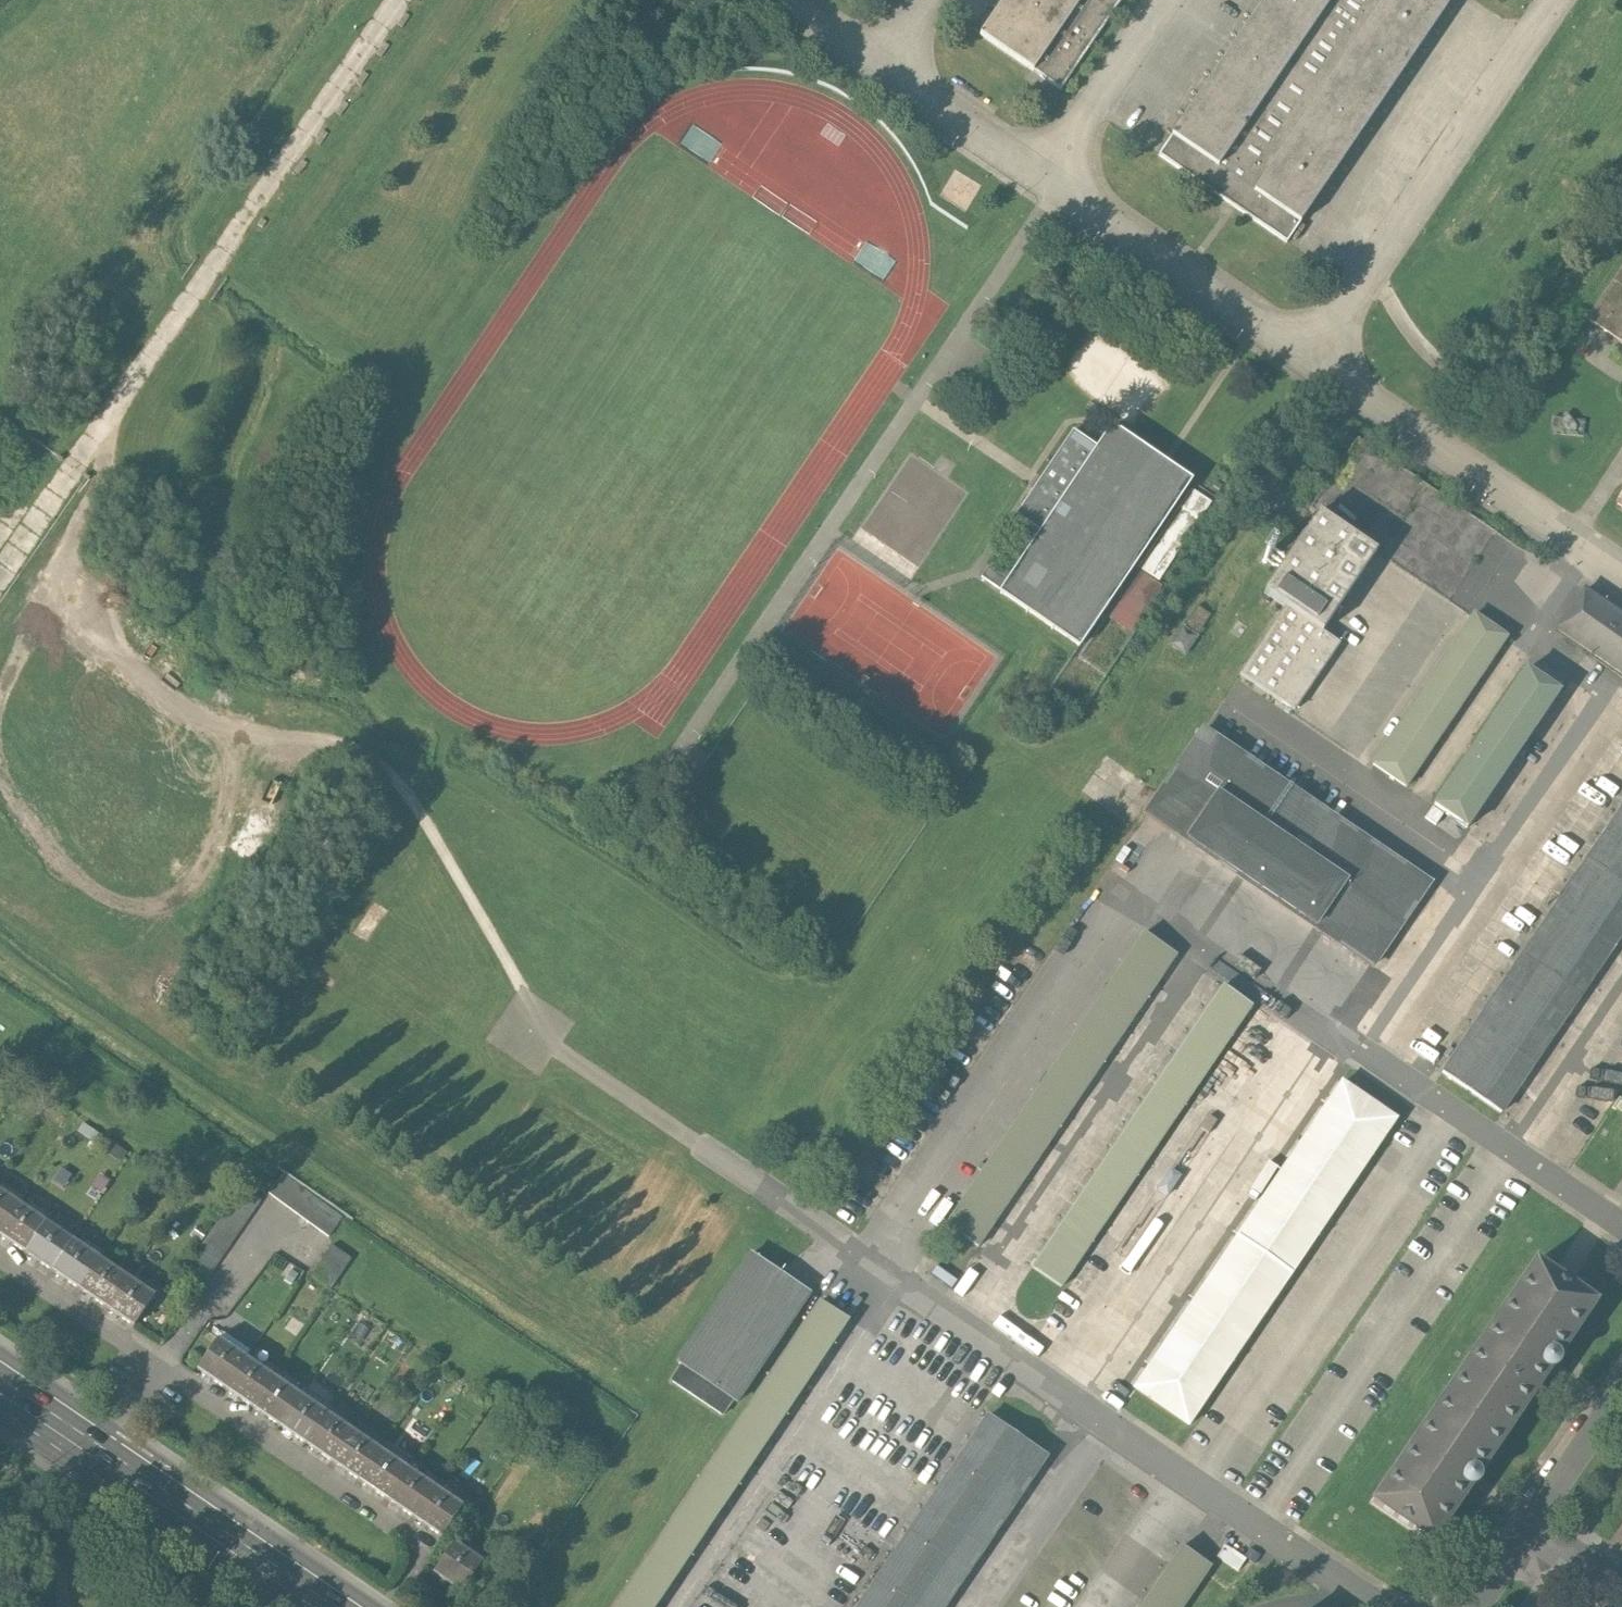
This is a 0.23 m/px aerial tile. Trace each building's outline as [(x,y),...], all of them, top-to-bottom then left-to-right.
[(979,32),(1061,88),(1120,0),(1000,0),(979,32)] [(1159,155),(1290,243),(1455,0),(1264,0),(1159,155)] [(1585,323),(1621,349),(1621,271),(1585,323)] [(1043,530),(1000,594),(1086,652),(1140,572),(1155,582),(1207,505),(1185,490),(1194,476),(1112,421),(1097,443),(1072,427),(1016,512),(1043,530)] [(1286,603),(1238,676),(1293,712),(1339,641),(1320,628),(1377,540),(1319,503),(1264,588),(1286,603)] [(1556,632),(1621,676),(1621,619),(1582,593),(1556,632)] [(1475,613),(1372,763),(1410,789),(1512,638),(1475,613)] [(1525,667),(1433,807),(1469,831),(1561,691),(1525,667)] [(1201,725),(1142,812),(1372,968),(1431,881),(1201,725)] [(1441,1073),(1501,1113),(1621,933),(1621,805),(1441,1073)] [(950,1221),(986,1245),(1178,954),(1142,930),(950,1221)] [(1029,1272),(1062,1294),(1252,1005),(1219,983),(1029,1272)] [(1342,1079),(1129,1390),(1190,1431),(1402,1121),(1342,1079)] [(282,1176),(269,1196),(329,1237),(342,1217),(282,1176)] [(243,1190),(186,1270),(209,1287),(266,1207),(243,1190)] [(18,1207),(0,1195),(0,1233),(18,1207)] [(26,1253),(45,1226),(18,1207),(0,1233),(0,1235),(26,1253)] [(26,1253),(53,1272),(72,1244),(45,1226),(26,1253)] [(53,1272),(80,1290),(98,1262),(72,1244),(53,1272)] [(352,1258),(333,1245),(312,1276),(331,1289),(352,1258)] [(733,1420),(816,1302),(752,1258),(670,1376),(733,1420)] [(1536,1260),(1371,1506),(1434,1548),(1600,1303),(1536,1260)] [(80,1290),(106,1308),(125,1281),(98,1262),(80,1290)] [(152,1299),(125,1281),(106,1308),(133,1327),(152,1299)] [(847,1324),(816,1302),(733,1420),(606,1606),(654,1606),(847,1324)] [(196,1369),(223,1388),(244,1358),(217,1339),(196,1369)] [(223,1388),(251,1406),(271,1376),(244,1358),(223,1388)] [(251,1406),(278,1425),(298,1395),(271,1376),(251,1406)] [(278,1425),(305,1444),(326,1414),(298,1395),(278,1425)] [(305,1444),(332,1462),(353,1432),(326,1414),(305,1444)] [(860,1606),(954,1606),(1053,1457),(987,1414),(860,1606)] [(332,1462),(360,1481),(380,1451),(353,1432),(332,1462)] [(360,1481),(387,1500),(407,1470),(380,1451),(360,1481)] [(387,1500),(414,1518),(435,1488),(407,1470),(387,1500)] [(462,1507),(435,1488),(414,1518),(441,1537),(462,1507)] [(481,1563),(453,1544),(433,1574),(460,1593),(481,1563)] [(1141,1606),(1187,1606),(1215,1566),(1183,1545),(1141,1606)]
